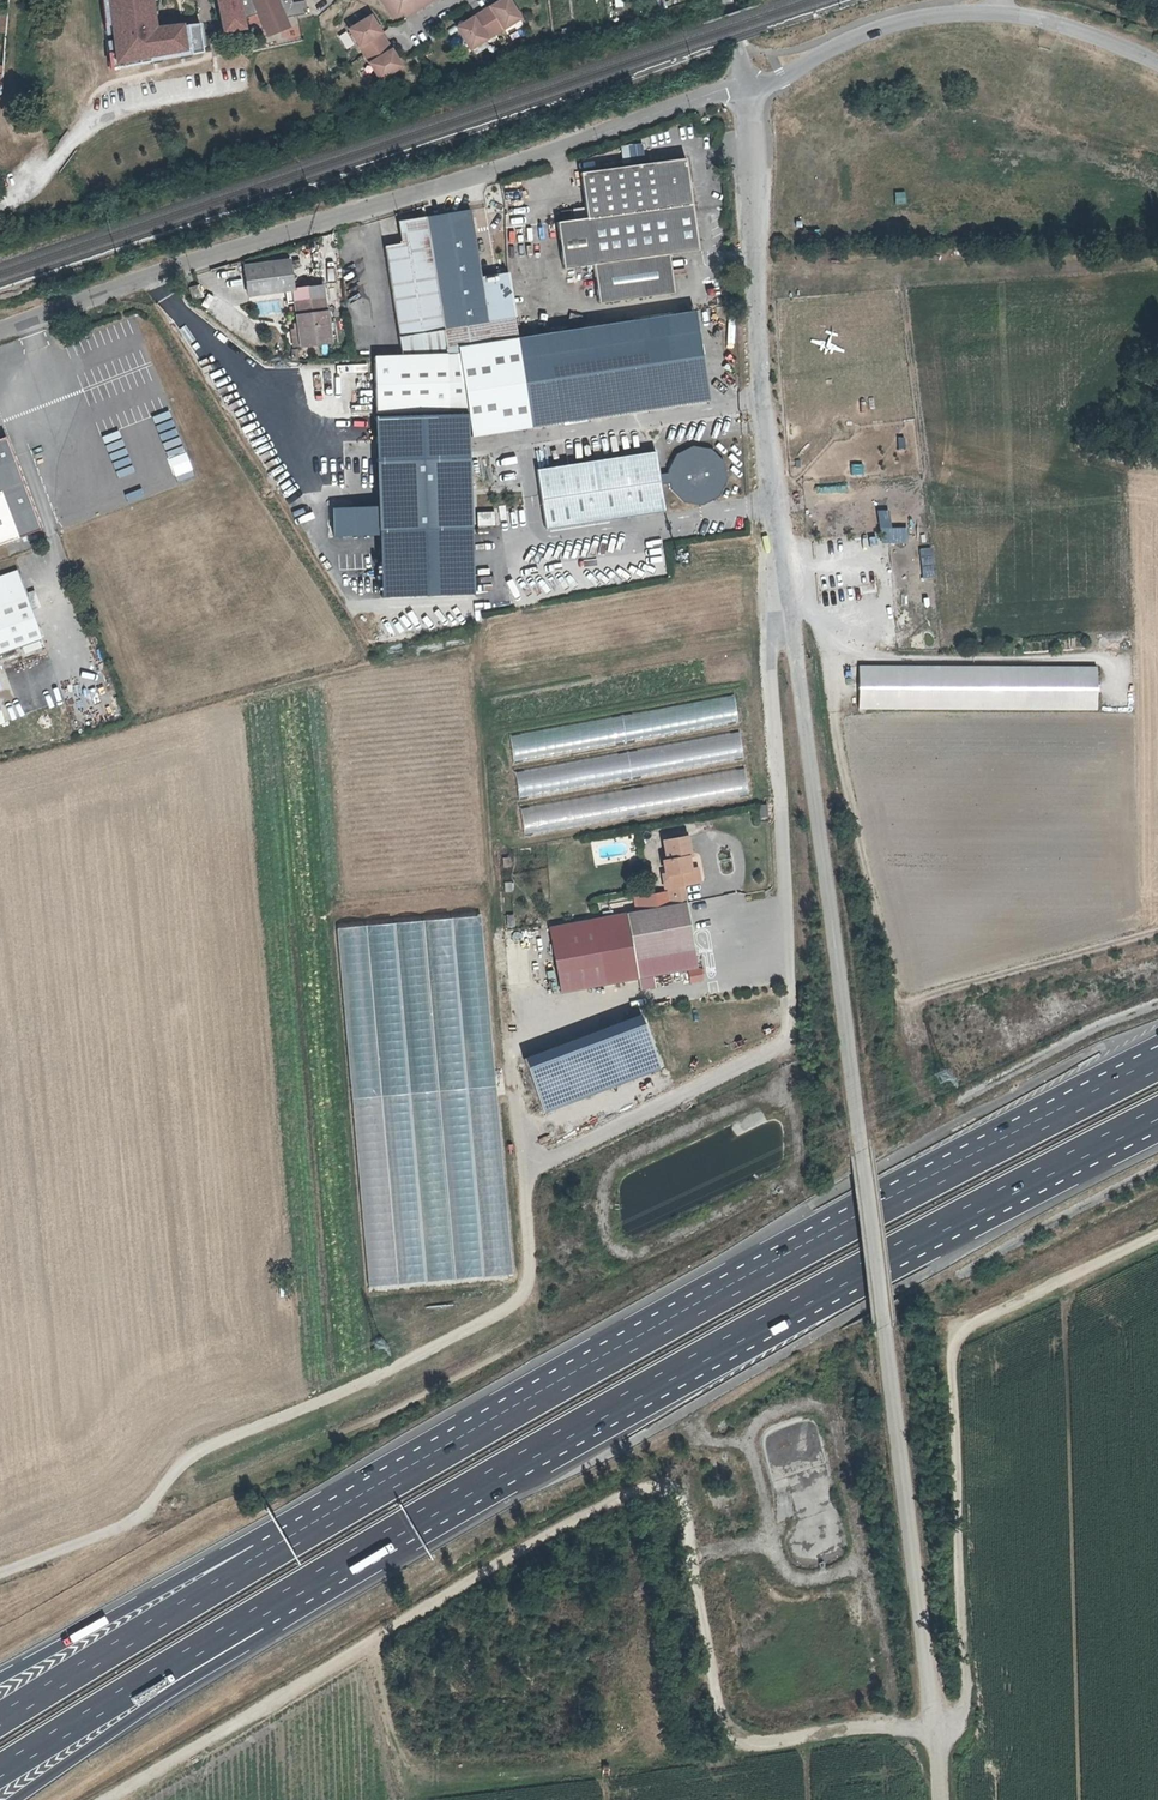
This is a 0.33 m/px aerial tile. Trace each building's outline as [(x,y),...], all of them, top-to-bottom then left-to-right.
[(110,67),(184,55),(180,26),(180,25),(153,28),(150,0),(100,0),(110,67)] [(236,0),(215,0),(220,27),(240,24),(239,19),(236,0)] [(404,20),(438,0),(379,0),(392,21),(402,16),(404,20)] [(454,27),(469,52),(522,19),(510,0),(499,0),(454,27)] [(264,17),(256,20),(264,37),(290,26),(284,17),(277,7),(262,12),(264,17)] [(367,26),(372,23),(367,15),(345,28),(360,53),(375,78),(397,65),(392,57),(387,60),(377,43),(367,26)] [(387,60),(392,57),(387,48),(382,40),(377,32),(372,23),(367,26),(377,43),(387,60)] [(199,24),(180,26),(184,55),(203,53),(199,24)] [(585,203),(571,204),(572,212),(556,213),(556,217),(561,261),(591,257),(594,296),(669,289),(665,250),(695,247),(687,156),(581,167),(585,203)] [(426,209),(446,348),(488,342),(479,263),(472,202),(426,209)] [(373,413),(446,411),(446,348),(426,209),(399,213),(403,236),(382,239),(399,352),(372,356),(373,413)] [(488,342),(514,338),(505,259),(479,263),(488,342)] [(283,291),(290,291),(286,260),(240,266),(244,296),(283,291)] [(201,297),(197,285),(187,288),(191,300),(201,297)] [(321,287),(290,291),(292,303),(294,323),(297,346),(329,341),(321,287)] [(292,303),(290,291),(283,291),(284,304),(292,303)] [(488,342),(446,348),(446,411),(463,410),(467,438),(703,398),(694,308),(514,338),(488,342)] [(446,411),(373,413),(376,506),(377,535),(378,597),(469,595),(465,438),(467,438),(463,410),(446,411)] [(13,535),(35,527),(0,437),(0,502),(13,535)] [(657,476),(654,452),(535,469),(544,530),(662,512),(658,487),(667,485),(668,490),(681,504),(699,507),(716,499),(724,481),(722,464),(709,450),(690,447),(673,455),(665,474),(657,476)] [(13,535),(0,502),(0,541),(13,535)] [(377,535),(376,506),(330,508),(331,536),(377,535)] [(476,511),(477,525),(495,524),(494,510),(476,511)] [(38,643),(14,575),(0,579),(0,656),(38,643)] [(862,583),(866,599),(880,596),(877,580),(862,583)] [(866,599),(862,583),(852,585),(856,601),(866,599)] [(26,593),(33,608),(40,606),(33,590),(26,593)] [(864,674),(864,684),(866,714),(1104,705),(1102,663),(864,671),(864,674)] [(864,684),(864,674),(855,674),(855,684),(864,684)] [(734,699),(509,731),(512,758),(738,726),(734,699)] [(519,797),(744,760),(739,732),(514,769),(519,797)] [(523,830),(749,797),(745,771),(519,804),(523,830)] [(768,818),(767,806),(760,807),(761,819),(768,818)] [(671,874),(674,886),(683,885),(698,882),(696,870),(687,871),(684,860),(689,859),(685,840),(662,843),(666,863),(664,863),(666,876),(671,874)] [(685,900),(683,885),(674,886),(677,901),(685,900)] [(674,886),(668,887),(671,905),(686,903),(685,900),(677,901),(674,886)] [(640,899),(642,911),(638,912),(627,914),(634,957),(694,947),(686,903),(671,905),(656,908),(654,897),(640,899)] [(634,957),(627,914),(549,928),(561,993),(698,968),(694,947),(634,957)] [(483,915),(339,925),(366,1286),(510,1275),(483,915)] [(640,1016),(523,1060),(539,1100),(656,1056),(640,1016)] [(656,1056),(539,1100),(544,1113),(661,1069),(656,1056)]
